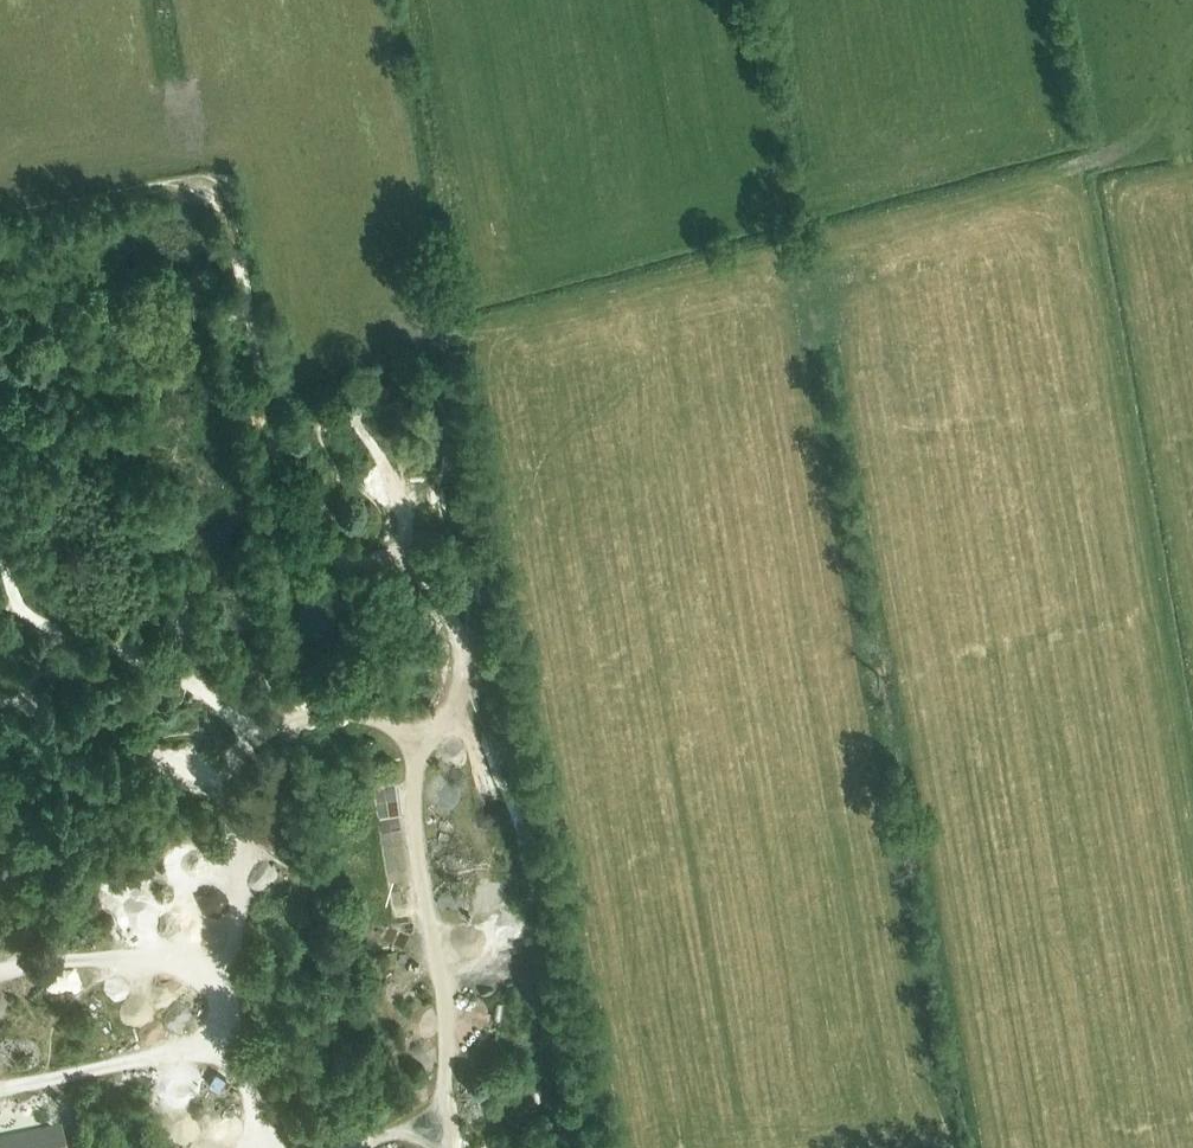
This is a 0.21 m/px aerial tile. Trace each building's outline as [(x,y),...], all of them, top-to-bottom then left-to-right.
[(391,904),(413,903),(411,835),(388,836),(391,904)] [(0,1145),(0,1147),(63,1147),(60,1133),(0,1145)]
